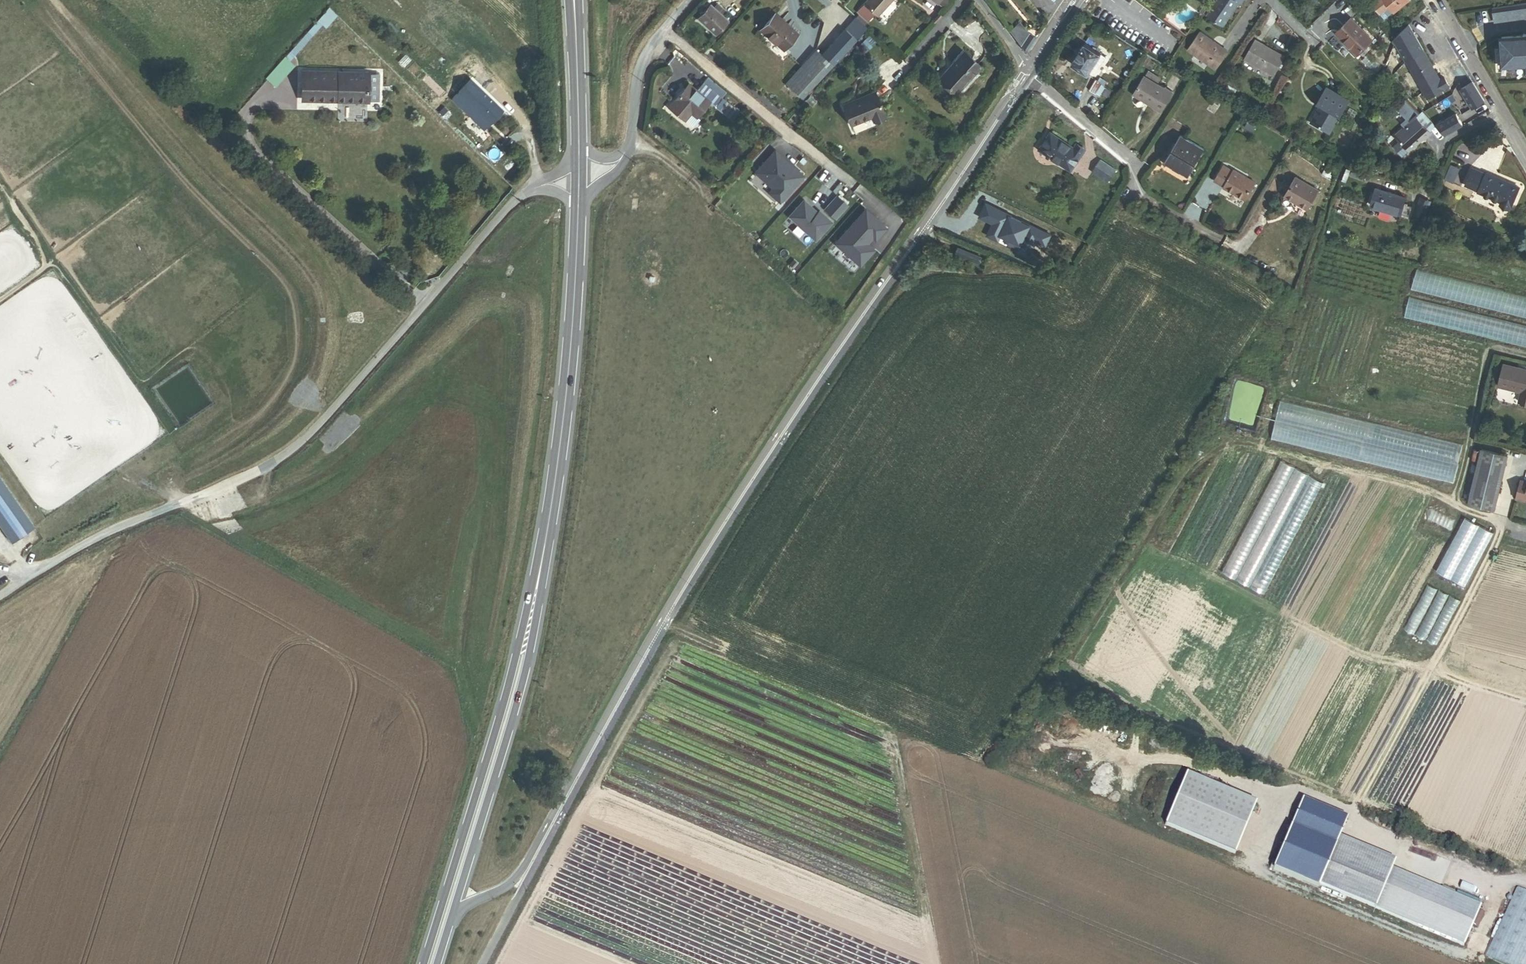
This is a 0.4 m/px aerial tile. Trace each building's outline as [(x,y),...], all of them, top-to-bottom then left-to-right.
[(864,4),(857,13),(868,23),(875,15),(877,16),(892,0),(867,0),(864,4)] [(1208,16),(1215,23),(1224,28),(1240,4),(1234,0),(1218,0),(1208,16)] [(1393,14),(1409,0),(1379,0),(1372,6),(1380,14),(1388,7),(1393,14)] [(1201,19),(1209,6),(1204,3),(1199,12),(1200,12),(1197,17),(1201,19)] [(1525,17),(1525,3),(1491,8),(1493,22),(1525,17)] [(716,36),(729,21),(722,15),(725,11),(718,4),(714,8),(710,4),(697,19),(716,36)] [(1408,15),(1413,20),(1422,11),(1417,6),(1408,15)] [(783,51),(797,34),(775,14),(761,31),(783,51)] [(1357,54),(1372,40),(1352,19),(1337,33),(1357,54)] [(315,36),(325,25),(319,20),(309,31),(315,36)] [(856,29),(861,34),(867,28),(861,23),(856,29)] [(1009,32),(1026,53),(1036,37),(1029,34),(1019,23),(1009,32)] [(822,56),(833,66),(861,34),(856,29),(850,24),(822,56)] [(1220,47),(1212,42),(1213,41),(1200,32),(1189,49),(1216,68),(1228,51),(1221,46),(1220,47)] [(1524,33),(1524,34),(1502,35),(1503,60),(1519,60),(1519,62),(1525,62),(1525,33),(1524,33)] [(295,47),(301,52),(312,40),(306,34),(295,47)] [(1275,76),(1285,58),(1255,41),(1245,59),(1275,76)] [(1098,70),(1106,57),(1085,44),(1072,65),(1089,75),(1094,67),(1098,70)] [(786,84),(803,100),(833,66),(822,56),(816,50),(786,84)] [(1441,79),(1425,51),(1406,61),(1427,98),(1449,86),(1444,77),(1441,79)] [(940,77),(956,92),(980,67),(963,52),(940,77)] [(1478,117),(1489,111),(1483,101),(1468,76),(1461,65),(1450,72),(1478,117)] [(343,101),(369,101),(370,73),(306,72),(306,94),(343,95),(343,101)] [(369,101),(382,102),(382,73),(370,73),(369,101)] [(1161,81),(1149,74),(1146,78),(1158,85),(1161,81)] [(1153,107),(1160,111),(1172,92),(1165,88),(1164,89),(1158,85),(1146,78),(1145,77),(1134,94),(1153,106),(1153,107)] [(485,130),(503,111),(471,80),(453,99),(485,130)] [(1100,96),(1106,87),(1097,81),(1091,91),(1100,96)] [(716,106),(722,99),(703,83),(696,91),(688,85),(675,99),(697,118),(710,103),(715,107),(716,106)] [(1312,122),(1330,133),(1348,101),(1326,89),(1317,104),(1321,106),(1312,122)] [(873,121),(884,116),(874,93),(843,106),(852,125),(871,117),(873,121)] [(716,106),(720,109),(726,103),(722,99),(716,106)] [(1431,133),(1415,115),(1408,121),(1410,122),(1396,134),(1410,150),(1423,137),(1425,139),(1431,133)] [(1245,127),(1253,132),(1257,125),(1249,121),(1245,127)] [(1040,150),(1071,171),(1085,150),(1077,145),(1074,150),(1051,134),(1040,150)] [(1189,175),(1205,150),(1181,136),(1166,162),(1189,175)] [(795,150),(787,143),(784,147),(792,154),(795,150)] [(775,173),(791,156),(784,150),(762,174),(783,194),(790,187),(775,173)] [(1109,183),(1117,171),(1100,160),(1092,172),(1109,183)] [(1460,169),(1451,165),(1444,180),(1454,184),(1460,169)] [(1244,201),(1254,184),(1233,172),(1232,173),(1224,168),(1215,183),(1224,188),(1223,189),(1244,201)] [(1518,188),(1486,174),(1486,175),(1473,169),(1465,186),(1479,192),(1479,193),(1501,203),(1500,206),(1509,209),(1518,188)] [(1307,209),(1318,191),(1296,178),(1286,197),(1307,209)] [(782,211),(815,239),(847,205),(815,180),(782,211)] [(1412,208),(1404,206),(1406,199),(1375,189),(1370,206),(1401,216),(1401,215),(1409,217),(1412,208)] [(864,211),(834,241),(860,263),(870,249),(863,246),(870,238),(877,242),(885,228),(864,211)] [(957,250),(955,256),(978,266),(981,260),(957,250)] [(1417,268),(1411,290),(1525,318),(1525,295),(1417,268)] [(1409,296),(1404,318),(1525,346),(1525,323),(1409,296)] [(1504,363),(1499,386),(1521,391),(1519,401),(1525,403),(1525,369),(1504,363)] [(1462,446),(1280,401),(1270,438),(1452,483),(1462,446)] [(1468,502),(1481,449),(1473,447),(1460,500),(1468,502)] [(1495,509),(1509,455),(1481,449),(1468,502),(1495,509)] [(1326,484),(1281,460),(1221,571),(1266,595),(1326,484)] [(0,477),(0,525),(13,543),(35,527),(0,477)] [(1521,480),(1517,498),(1525,500),(1525,481),(1521,480)] [(1451,578),(1480,525),(1466,518),(1438,571),(1451,578)] [(1465,586),(1493,532),(1480,525),(1451,578),(1465,586)] [(1375,908),(1391,870),(1395,862),(1339,838),(1319,884),(1375,908)] [(1480,908),(1391,870),(1375,908),(1464,946),(1480,908)] [(1517,888),(1485,957),(1501,963),(1525,963),(1525,892),(1517,888)]
